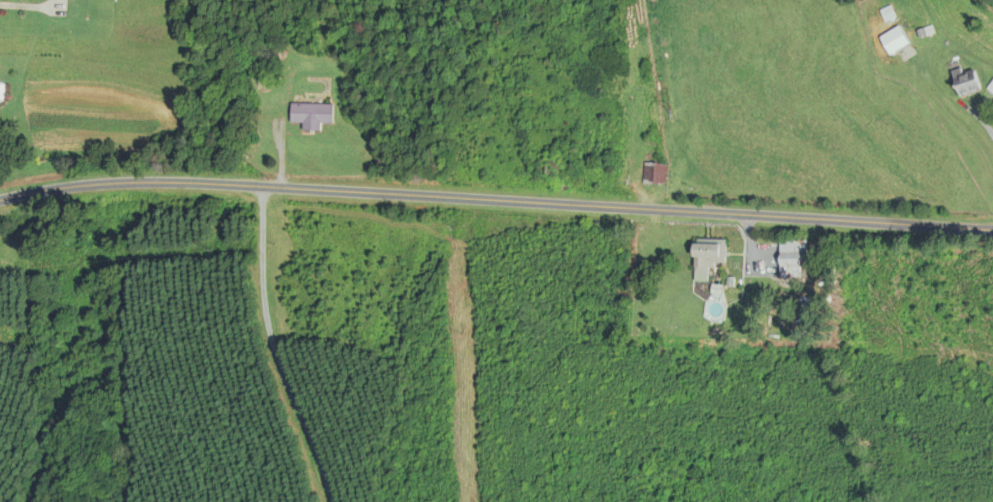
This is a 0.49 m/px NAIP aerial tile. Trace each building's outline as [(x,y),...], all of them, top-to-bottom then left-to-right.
[(972,68),(955,74),(962,97),(985,90),(982,80),(976,81),(972,68)] [(334,104),(293,104),(293,123),(334,123),(334,104)] [(668,183),(668,163),(646,163),(646,183),(668,183)] [(697,281),(711,281),(711,264),(728,263),(727,240),(696,241),(697,281)] [(781,240),(781,278),(804,278),(804,240),(781,240)]
